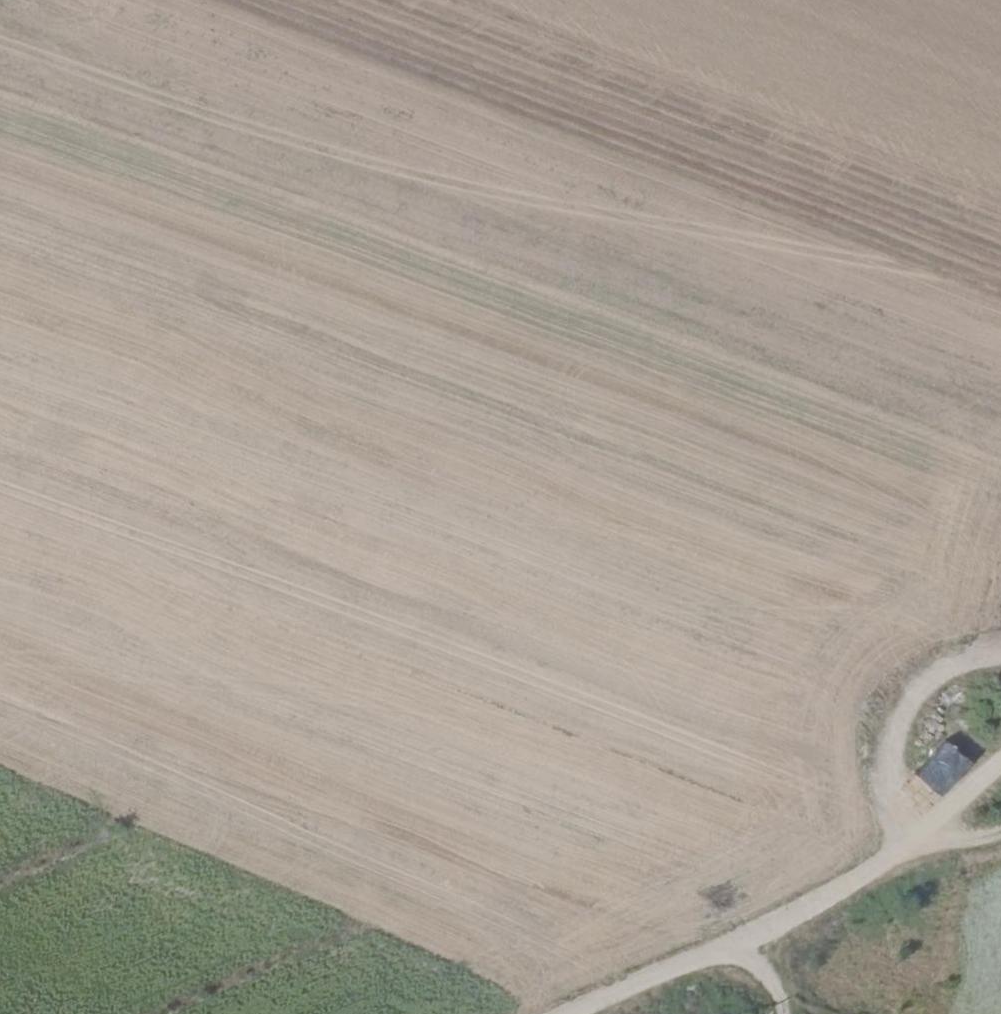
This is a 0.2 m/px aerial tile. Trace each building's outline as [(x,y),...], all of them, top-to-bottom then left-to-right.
[(910,771),(933,796),(968,763),(945,738),(910,771)]
